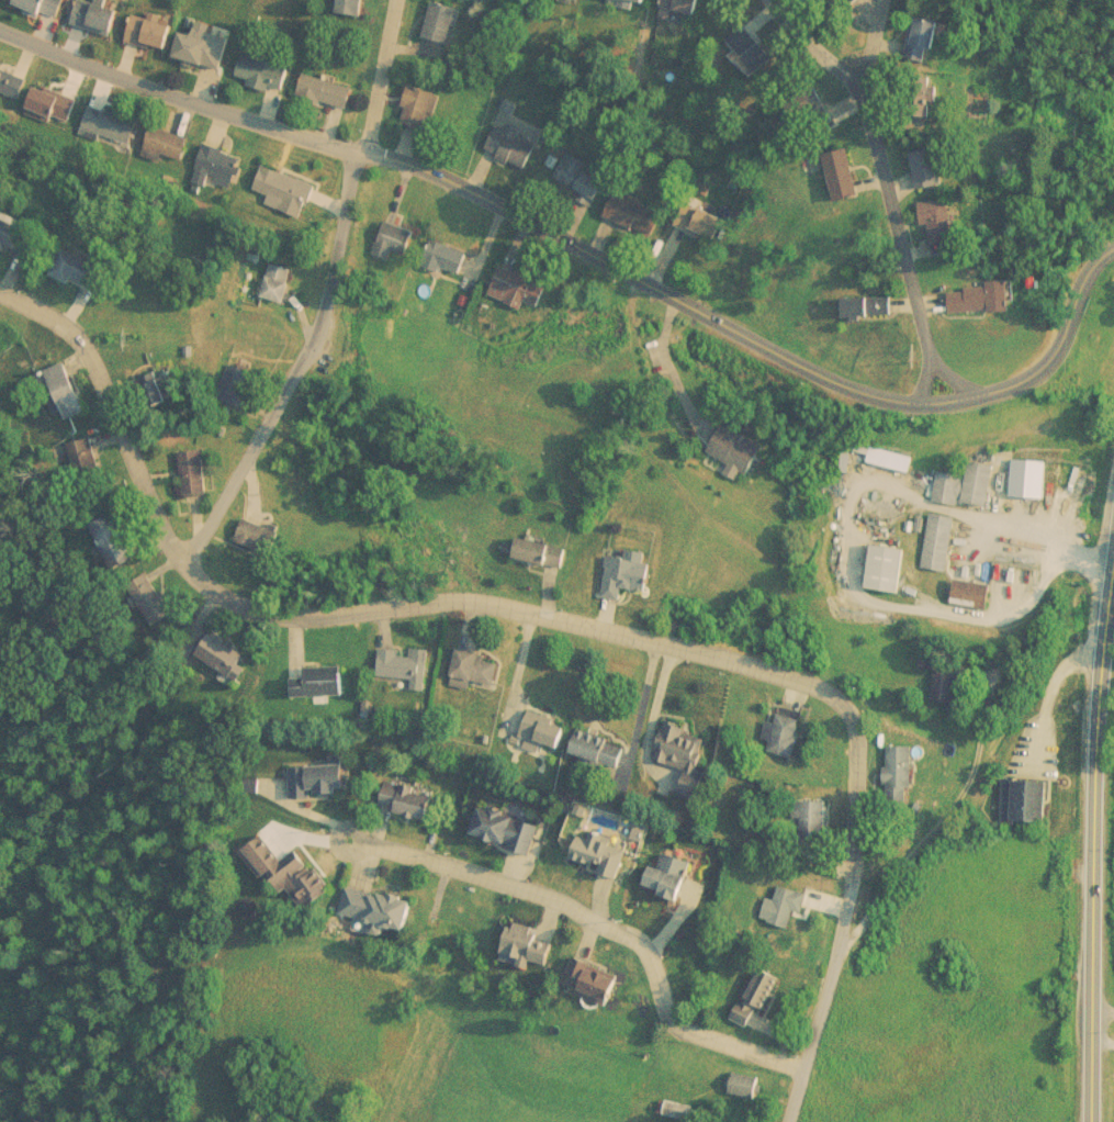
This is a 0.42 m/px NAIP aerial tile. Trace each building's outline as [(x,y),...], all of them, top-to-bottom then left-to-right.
[(66,9),(69,0),(114,0),(106,23),(66,9)] [(418,22),(424,0),(449,0),(442,29),(418,22)] [(705,9),(713,0),(729,0),(769,42),(752,58),(705,9)] [(160,34),(147,30),(145,35),(122,27),(131,1),(146,7),(147,3),(169,11),(160,34)] [(931,34),(922,32),(919,53),(900,49),(909,2),(935,8),(931,34)] [(169,41),(177,18),(209,27),(212,19),(224,23),(214,56),(169,41)] [(279,72),(265,69),(263,75),(245,70),(247,64),(233,59),(237,41),(256,46),(258,38),(277,44),(274,53),(283,55),(279,72)] [(295,80),(301,60),(348,75),(341,94),(295,80)] [(11,88),(0,84),(0,62),(18,68),(11,88)] [(418,115),(392,106),(403,71),(430,79),(418,115)] [(71,88),(64,109),(24,93),(33,72),(71,88)] [(79,116),(85,94),(131,106),(125,128),(79,116)] [(481,134),(493,112),(530,133),(518,155),(481,134)] [(176,145),(142,135),(148,113),(182,124),(176,145)] [(905,137),(931,132),(939,169),(914,176),(905,137)] [(819,141),(843,134),(856,180),(832,187),(819,141)] [(236,143),(229,168),(201,161),(207,136),(236,143)] [(571,183),(575,177),(549,162),(562,138),(584,149),(579,157),(601,168),(588,192),(571,183)] [(259,154),(250,175),(300,195),(308,175),(259,154)] [(914,188),(945,183),(950,226),(920,231),(914,188)] [(669,209),(683,184),(720,203),(707,228),(669,209)] [(29,245),(0,229),(0,206),(1,204),(40,225),(29,245)] [(374,204),(406,215),(398,239),(367,228),(374,204)] [(424,223),(460,238),(451,259),(415,244),(424,223)] [(99,256),(88,278),(45,256),(55,234),(99,256)] [(279,289),(256,282),(263,250),(288,257),(279,289)] [(496,251),(542,272),(531,296),(485,274),(496,251)] [(1003,265),(1005,295),(983,298),(983,295),(946,296),(945,278),(982,276),(982,267),(1003,265)] [(886,282),(886,300),(844,302),(844,284),(886,282)] [(179,333),(189,333),(189,343),(179,343),(179,333)] [(58,348),(80,395),(61,404),(41,356),(58,348)] [(221,350),(245,358),(235,390),(210,382),(221,350)] [(719,408),(757,430),(742,458),(702,435),(719,408)] [(199,435),(203,480),(177,482),(172,438),(199,435)] [(1010,463),(1011,444),(1044,446),(1042,465),(1010,463)] [(956,483),(955,487),(932,484),(936,456),(966,461),(968,447),(994,451),(988,491),(963,486),(963,484),(956,483)] [(954,502),(944,557),(919,552),(927,497),(954,502)] [(104,502),(128,541),(111,552),(87,512),(104,502)] [(237,505),(273,520),(265,541),(228,526),(237,505)] [(514,521),(562,532),(558,550),(510,540),(514,521)] [(905,535),(899,576),(864,571),(871,529),(905,535)] [(642,574),(619,570),(617,582),(598,579),(600,566),(605,538),(648,546),(642,574)] [(950,563),(987,569),(982,593),(946,587),(950,563)] [(210,626),(239,644),(224,670),(194,651),(210,626)] [(462,665),(461,672),(443,669),(451,630),(473,635),(472,643),(491,647),(486,670),(462,665)] [(391,639),(402,640),(403,631),(421,632),(418,674),(404,673),(405,661),(370,659),(372,632),(391,633),(391,639)] [(929,681),(931,642),(955,643),(952,682),(929,681)] [(306,653),(341,652),(342,683),(307,684),(306,653)] [(515,720),(524,696),(547,704),(545,707),(559,713),(553,729),(540,725),(538,728),(515,720)] [(761,736),(772,699),(796,707),(785,743),(761,736)] [(651,743),(663,710),(702,726),(691,753),(702,758),(691,786),(675,779),(684,755),(651,743)] [(578,740),(566,737),(572,718),(618,732),(608,762),(574,752),(578,740)] [(886,768),(881,768),(879,730),(908,729),(910,767),(904,767),(904,783),(886,784),(886,768)] [(304,777),(305,785),(288,786),(285,754),(323,751),(323,742),(337,741),(340,774),(333,775),(333,781),(313,782),(313,776),(304,777)] [(429,784),(424,807),(391,799),(392,795),(375,790),(381,771),(429,784)] [(820,789),(819,827),(795,827),(796,788),(820,789)] [(474,795),(530,812),(521,841),(465,822),(474,795)] [(263,862),(257,866),(232,835),(254,818),(278,846),(291,835),(322,874),(293,898),(263,862)] [(605,835),(606,835),(607,833),(621,839),(612,865),(597,860),(598,856),(566,845),(574,823),(584,828),(587,818),(599,822),(597,828),(606,830),(605,835)] [(646,853),(651,854),(656,839),(687,851),(682,865),(684,866),(676,887),(673,886),(672,888),(655,883),(656,879),(639,873),(646,853)] [(788,898),(785,915),(762,909),(770,874),(801,882),(797,900),(788,898)] [(374,880),(385,884),(385,880),(396,883),(396,886),(397,887),(397,889),(409,893),(403,919),(390,916),(390,918),(367,912),(368,910),(334,901),(340,875),(374,884),(374,880)] [(497,941),(507,909),(532,917),(529,928),(549,934),(543,954),(497,941)] [(558,970),(570,943),(612,963),(600,989),(558,970)] [(750,997),(753,998),(745,1017),(724,1006),(732,988),(738,990),(740,987),(754,956),(775,967),(761,997),(752,992),(750,997)] [(722,1078),(725,1057),(752,1062),(749,1082),(722,1078)] [(653,1086),(683,1091),(679,1104),(650,1099),(653,1086)]
